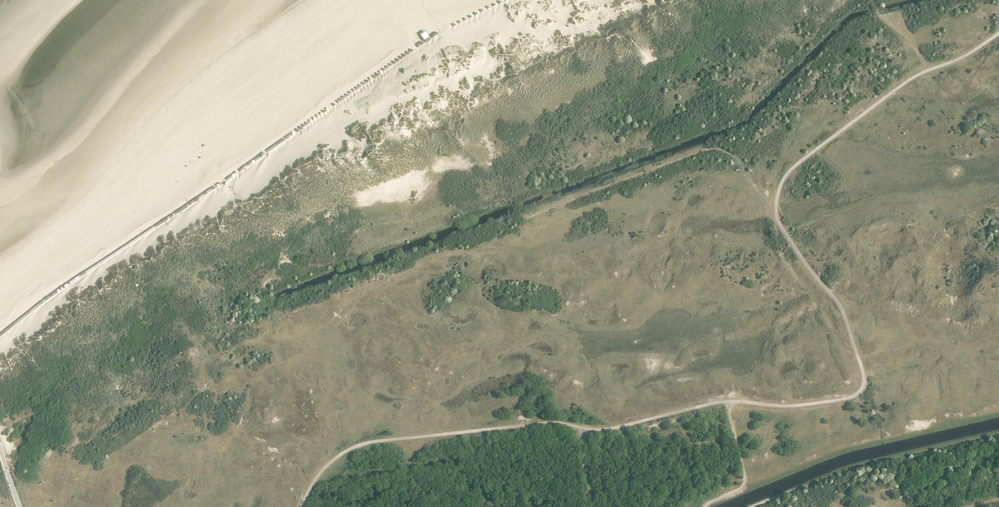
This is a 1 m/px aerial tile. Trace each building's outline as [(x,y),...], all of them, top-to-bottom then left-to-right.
[(425,42),(430,39),(426,32),(421,35),(425,42)]
